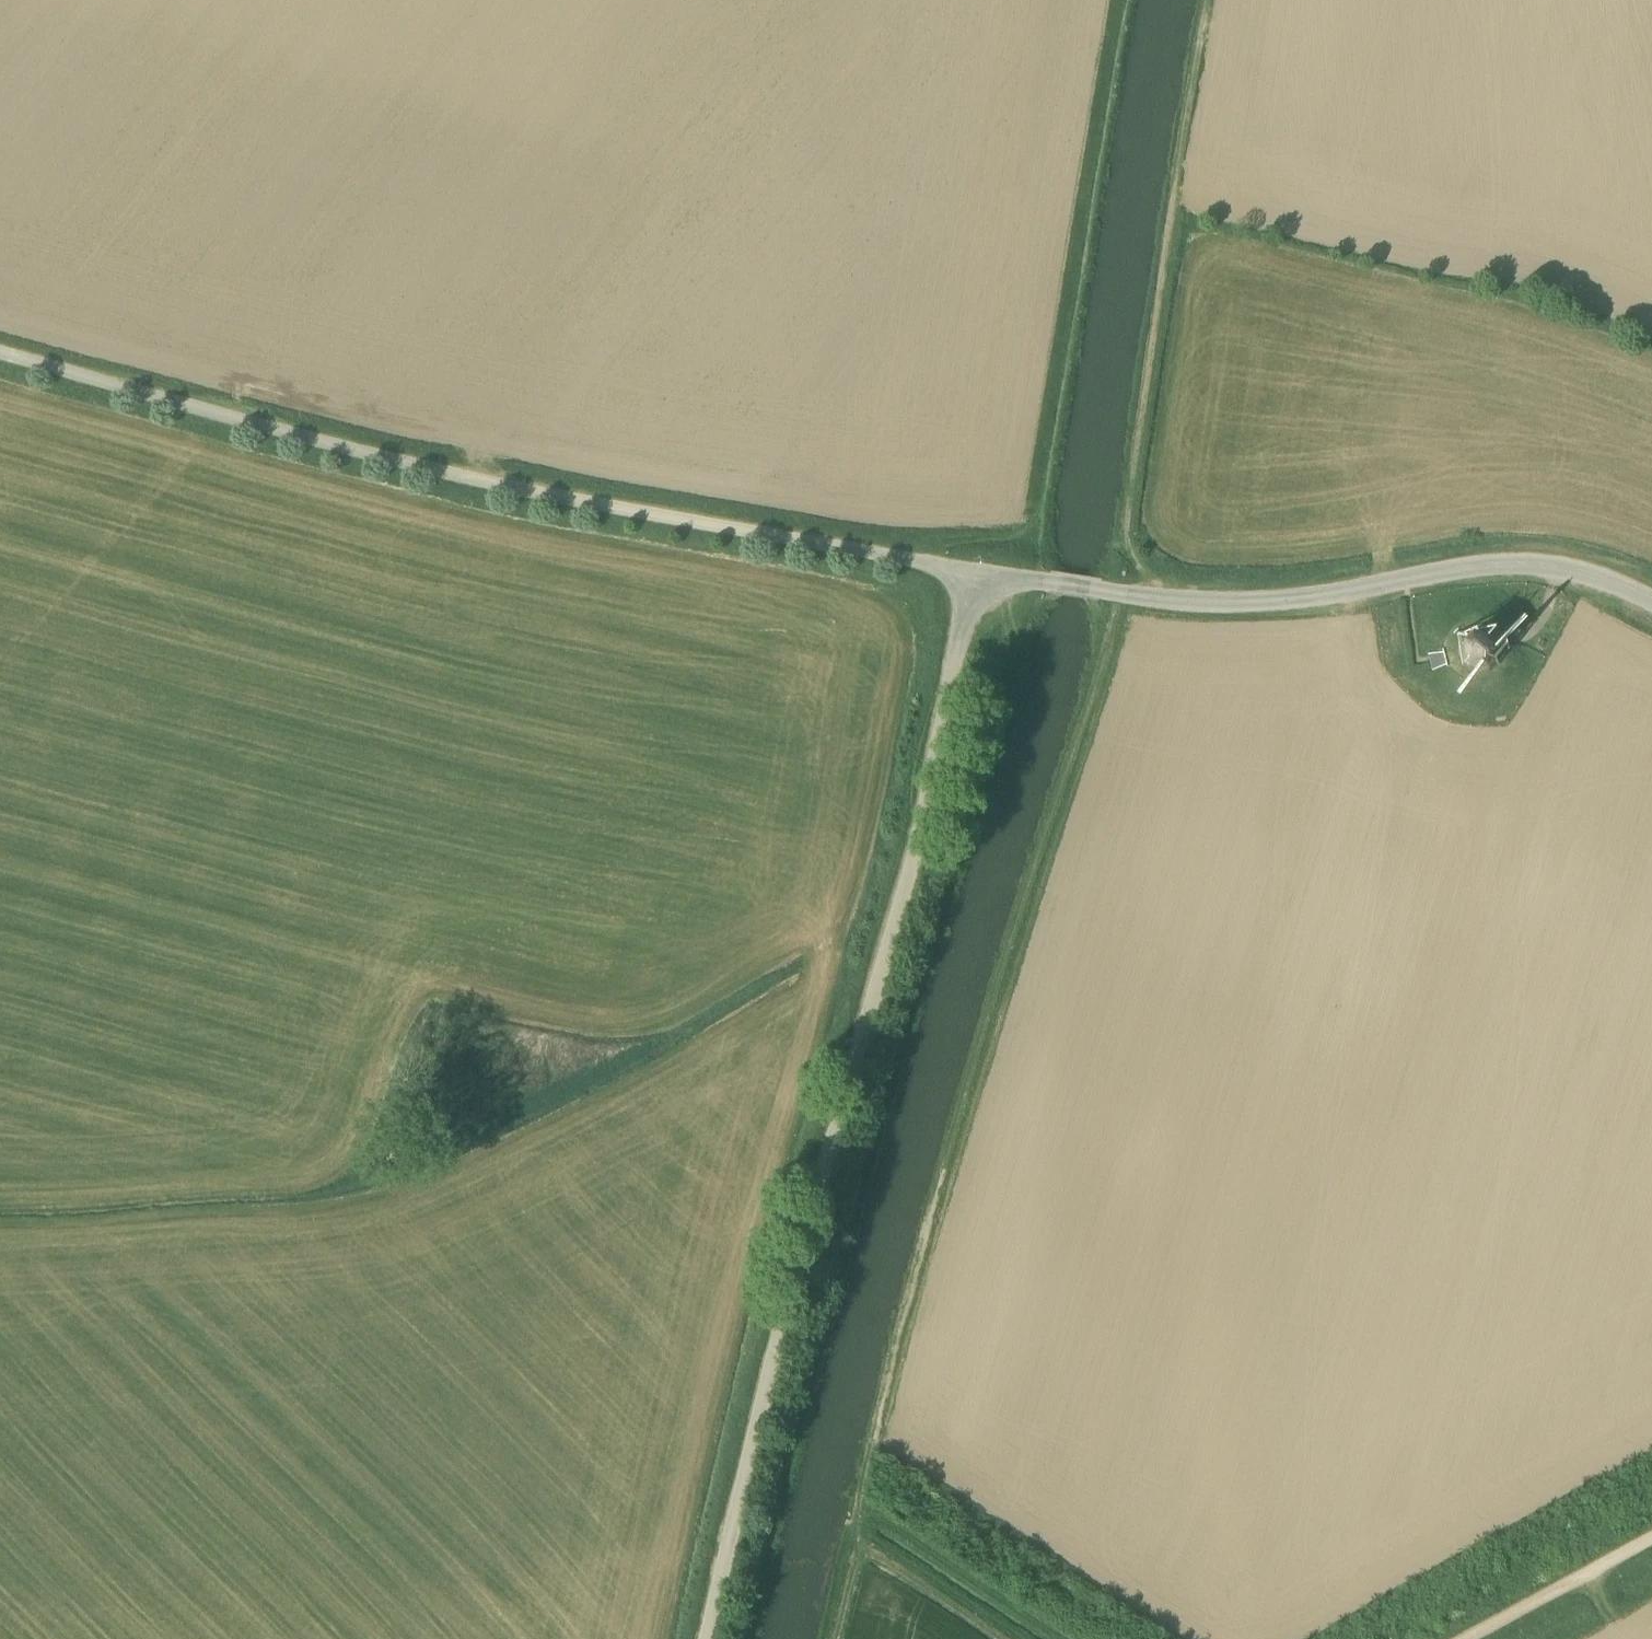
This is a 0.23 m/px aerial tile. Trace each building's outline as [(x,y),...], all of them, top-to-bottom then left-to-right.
[(1474,666),(1477,666),(1480,665),(1482,664),(1484,662),(1486,661),(1488,659),(1489,656),(1490,654),(1491,651),(1491,648),(1490,645),(1489,643),(1488,641),(1486,639),(1484,637),(1482,635),(1479,635),(1477,634),(1474,634),(1471,634),(1469,635),(1466,636),(1464,638),(1462,640),(1461,642),(1460,645),(1459,647),(1459,650),(1459,653),(1460,655),(1461,658),(1462,660),(1464,662),(1466,663),(1469,665),(1471,665),(1474,666)]
